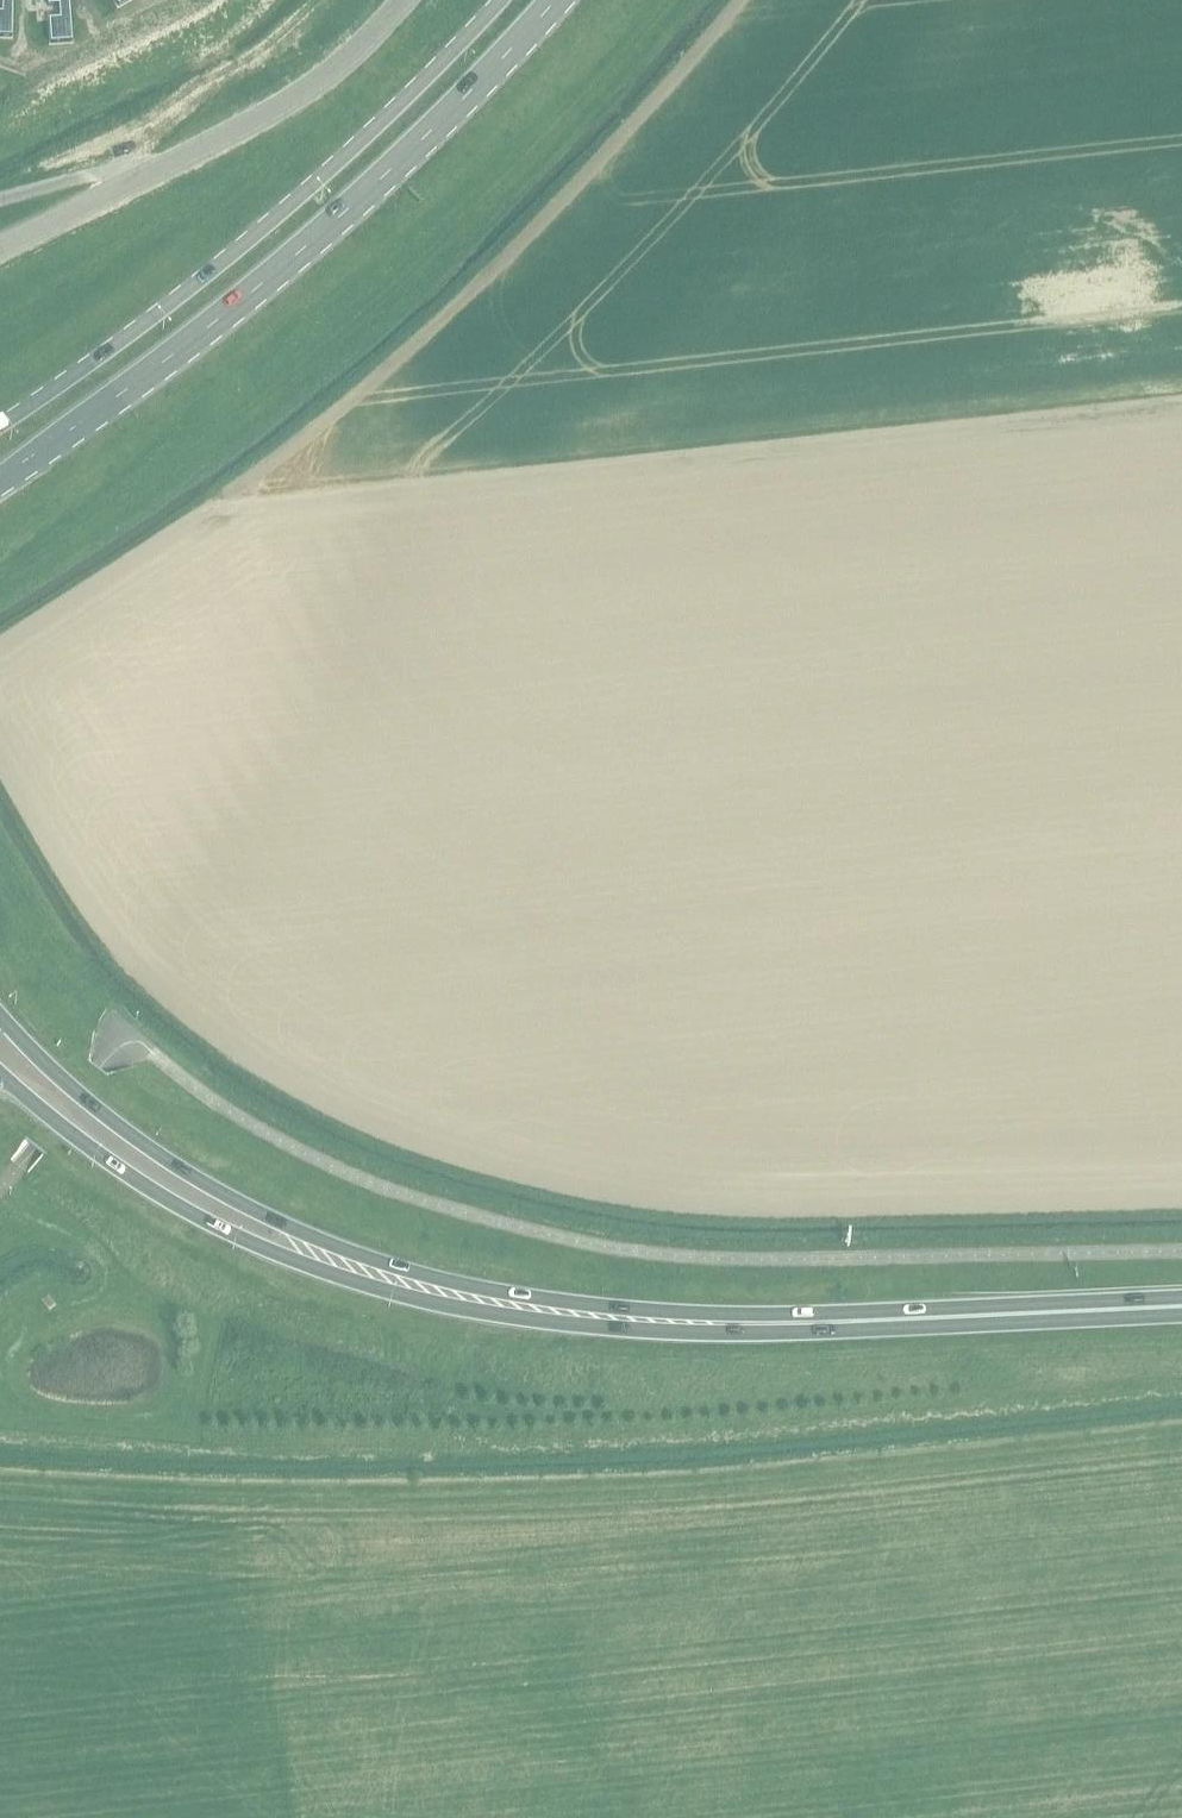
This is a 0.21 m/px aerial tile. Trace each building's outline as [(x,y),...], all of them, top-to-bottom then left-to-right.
[(2,13),(0,13),(0,37),(11,37),(12,0),(2,0),(2,13)] [(47,6),(58,5),(60,19),(48,20),(50,43),(72,42),(69,0),(47,0),(47,6)]
